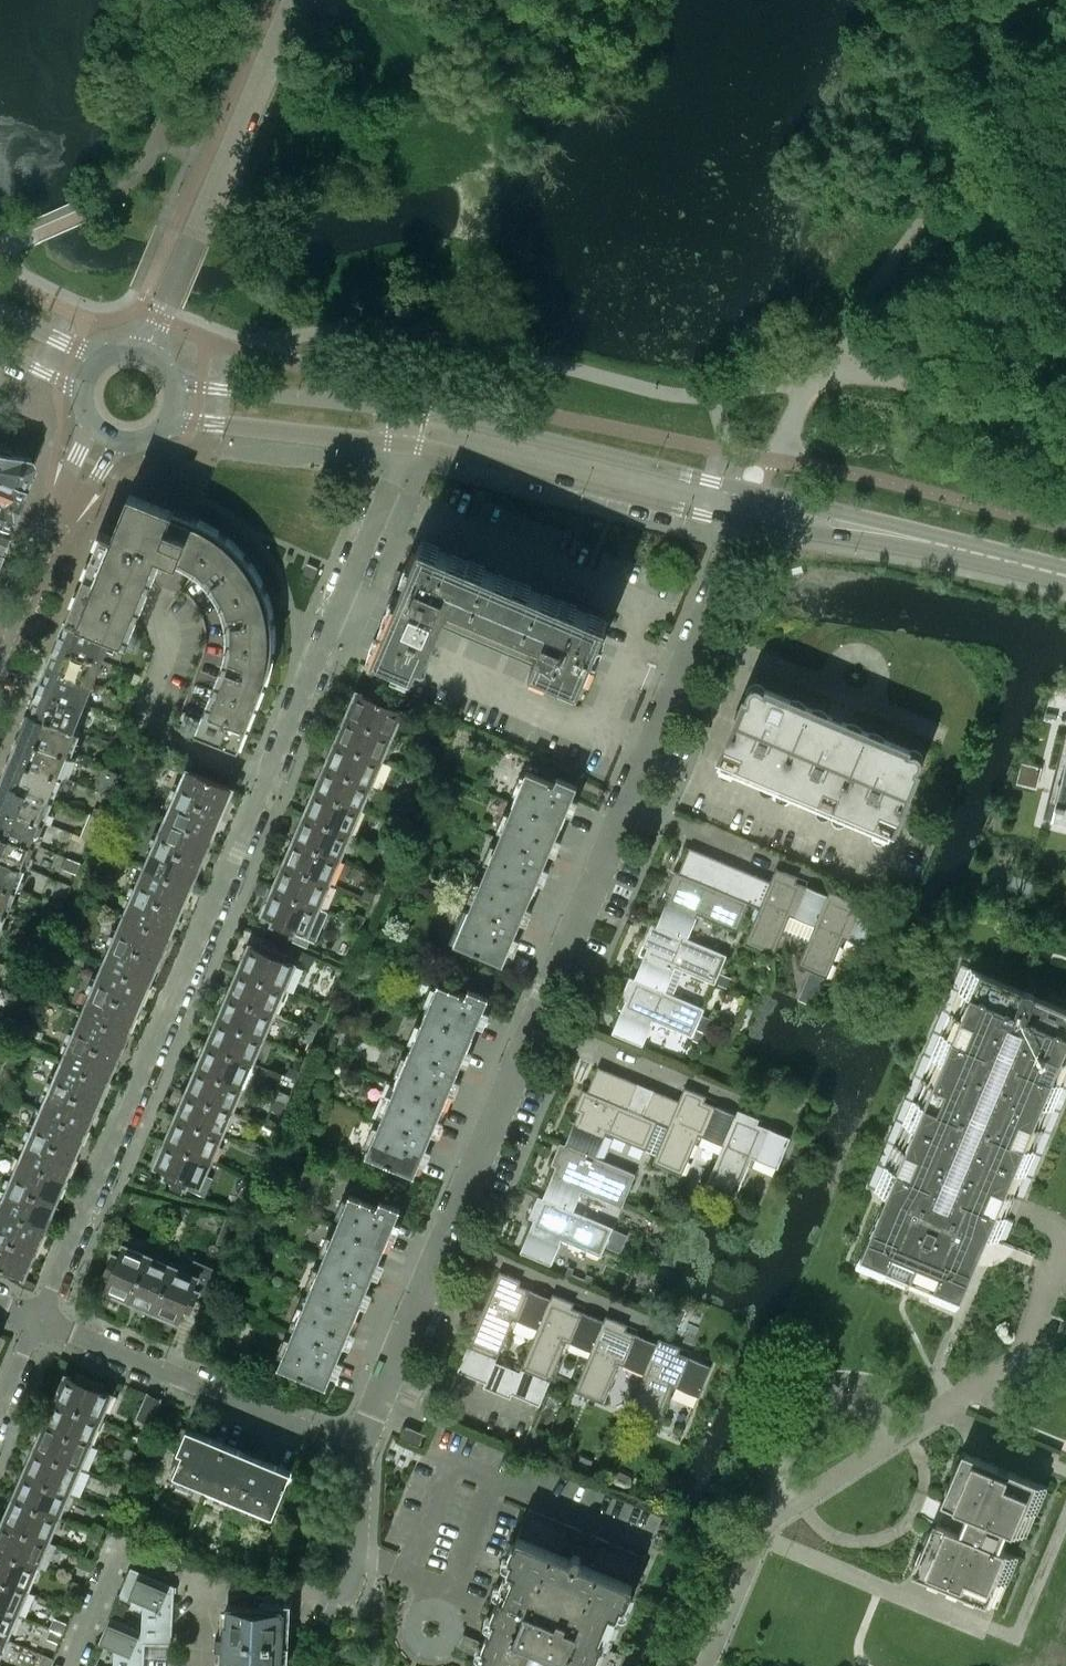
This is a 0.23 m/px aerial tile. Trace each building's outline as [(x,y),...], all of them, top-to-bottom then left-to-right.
[(32,464),(28,457),(12,451),(0,448),(0,479),(23,488),(32,464)] [(23,488),(0,479),(0,526),(6,529),(23,488)] [(265,688),(271,670),(272,667),(273,664),(274,659),(275,651),(276,647),(276,639),(276,632),(275,624),(274,617),(273,609),(271,602),(269,595),(266,588),(263,581),(260,574),(256,568),(252,561),(248,557),(242,550),(238,546),(233,540),(228,537),(222,532),(195,517),(193,516),(192,519),(129,493),(112,535),(101,531),(101,532),(98,531),(94,542),(97,543),(90,561),(87,559),(83,570),(85,571),(78,589),(76,588),(71,598),(74,599),(66,618),(111,636),(128,643),(162,557),(177,562),(179,557),(198,568),(214,583),(226,603),(232,625),(232,648),(227,670),(201,734),(241,750),(265,688)] [(607,621),(589,613),(578,609),(582,598),(564,590),(559,601),(421,542),(374,653),(414,670),(419,658),(426,661),(442,624),(532,663),(531,665),(579,686),(607,621)] [(290,560),(292,555),(284,552),(282,558),(290,560)] [(314,578),(318,567),(308,563),(304,573),(314,578)] [(102,658),(111,636),(66,618),(57,641),(102,658)] [(92,682),(102,658),(57,641),(48,665),(92,682)] [(83,704),(92,682),(48,665),(39,686),(83,704)] [(135,672),(131,682),(140,685),(144,676),(135,672)] [(922,762),(923,758),(922,755),(920,752),(917,750),(913,749),(910,749),(884,738),(881,735),(877,733),(873,732),(869,732),(862,729),(859,726),(856,724),(851,723),(847,723),(842,721),(828,715),(825,712),(821,709),(817,708),(813,708),(806,705),(803,702),(799,700),(795,699),(791,699),(765,688),(762,685),(759,683),(756,683),(752,684),(749,686),(747,689),(746,692),(746,696),(718,763),(889,835),(917,768),(920,765),(922,762)] [(74,726),(83,704),(39,686),(30,708),(74,726)] [(392,734),(402,710),(357,691),(347,715),(392,734)] [(79,728),(74,726),(30,708),(21,731),(70,750),(79,728)] [(382,758),(392,734),(347,715),(337,739),(382,758)] [(61,773),(70,750),(21,731),(12,753),(61,773)] [(371,782),(382,758),(337,739),(327,763),(371,782)] [(436,753),(438,746),(428,742),(426,749),(436,753)] [(53,795),(61,773),(12,753),(3,775),(53,795)] [(129,799),(147,757),(138,753),(120,796),(129,799)] [(1024,760),(1018,781),(1037,785),(1042,764),(1024,760)] [(1061,784),(1058,783),(1054,801),(1056,802),(1055,807),(1064,810),(1064,808),(1065,809),(1065,761),(1061,784)] [(361,807),(371,782),(327,763),(316,788),(361,807)] [(425,777),(428,771),(418,766),(415,773),(425,777)] [(101,768),(94,786),(110,793),(118,775),(101,768)] [(212,835),(232,787),(187,768),(167,816),(212,835)] [(562,823),(573,795),(578,785),(557,776),(555,782),(526,770),(513,802),(562,823)] [(421,787),(425,777),(415,773),(410,782),(421,787)] [(53,795),(3,775),(0,784),(0,801),(43,818),(53,795)] [(351,831),(361,807),(316,788),(306,812),(351,831)] [(415,801),(418,795),(408,790),(405,797),(415,801)] [(43,818),(0,801),(0,827),(35,840),(43,818)] [(549,853),(556,837),(562,823),(513,802),(484,872),(532,892),(545,863),(549,864),(553,855),(549,853)] [(105,811),(103,810),(94,806),(92,813),(90,812),(81,836),(93,841),(105,811)] [(340,856),(351,831),(306,812),(295,837),(340,856)] [(405,826),(407,820),(397,815),(394,821),(405,826)] [(191,884),(212,835),(167,816),(146,865),(191,884)] [(35,840),(0,827),(0,853),(26,863),(35,840)] [(330,880),(340,856),(295,837),(285,861),(330,880)] [(394,850),(397,843),(387,839),(384,845),(394,850)] [(693,878),(704,853),(689,847),(679,872),(693,878)] [(26,863),(0,853),(0,879),(17,885),(26,863)] [(707,884),(718,859),(704,853),(693,878),(707,884)] [(721,890),(732,865),(718,859),(707,884),(721,890)] [(319,905),(330,880),(285,861),(275,885),(319,905)] [(384,875),(386,868),(376,864),(373,870),(384,875)] [(170,933),(191,884),(146,865),(125,914),(170,933)] [(735,896),(746,871),(732,865),(721,890),(735,896)] [(749,902),(760,876),(746,871),(735,896),(749,902)] [(814,925),(828,895),(796,881),(798,876),(784,871),(782,876),(774,872),(770,881),(760,907),(744,942),(773,955),(790,915),(814,925)] [(520,922),(526,907),(532,892),(484,872),(454,942),(503,963),(516,932),(520,934),(524,924),(520,922)] [(707,884),(693,878),(679,872),(676,879),(671,877),(665,891),(670,893),(656,925),(687,937),(697,913),(737,930),(749,902),(735,896),(721,890),(707,884)] [(760,907),(770,881),(760,876),(749,902),(760,907)] [(17,885),(0,879),(0,904),(8,908),(17,885)] [(308,932),(319,905),(275,885),(263,912),(275,917),(272,923),(294,932),(296,927),(308,932)] [(373,898),(376,892),(366,888),(363,894),(373,898)] [(869,948),(882,917),(849,904),(851,899),(838,893),(837,893),(835,898),(828,895),(814,925),(798,965),(827,977),(843,937),(869,948)] [(8,908),(0,904),(0,928),(8,908)] [(363,923),(365,917),(355,913),(353,919),(363,923)] [(149,981),(170,933),(125,914),(105,962),(149,981)] [(715,983),(727,954),(687,937),(656,925),(653,933),(648,931),(643,944),(648,946),(634,978),(665,991),(675,966),(715,983)] [(888,936),(891,929),(884,926),(881,933),(888,936)] [(295,933),(292,940),(307,947),(310,939),(295,933)] [(284,987),(294,964),(283,959),(285,953),(264,944),(261,949),(249,944),(239,968),(284,987)] [(55,972),(64,950),(56,947),(47,968),(55,972)] [(128,1030),(149,981),(105,962),(84,1011),(128,1030)] [(1065,1095),(1065,1008),(962,964),(946,1001),(936,1026),(868,1187),(899,1199),(894,1210),(881,1205),(856,1266),(956,1308),(982,1247),(973,1243),(977,1232),(1004,1243),(1014,1219),(1007,1217),(1016,1196),(1022,1199),(1023,1199),(1026,1190),(1065,1095)] [(274,1012),(284,987),(239,968),(229,993),(274,1012)] [(692,1036),(705,1007),(665,991),(634,978),(631,986),(626,984),(620,998),(625,1000),(612,1033),(642,1045),(653,1020),(692,1036)] [(819,988),(821,981),(814,978),(811,985),(819,988)] [(473,1034),(485,1005),(489,996),(468,988),(466,994),(438,982),(425,1014),(473,1034)] [(26,994),(28,988),(21,986),(19,991),(26,994)] [(26,994),(19,991),(18,991),(9,1012),(17,1015),(26,994)] [(264,1035),(274,1012),(229,993),(219,1016),(264,1035)] [(108,1078),(128,1030),(84,1011),(64,1059),(108,1078)] [(8,1037),(17,1015),(9,1012),(0,1033),(8,1037)] [(461,1064),(467,1047),(473,1034),(425,1014),(395,1084),(444,1104),(456,1074),(460,1076),(465,1065),(461,1064)] [(253,1060),(264,1035),(219,1016),(208,1041),(253,1060)] [(317,1030),(321,1022),(310,1017),(306,1026),(317,1030)] [(28,1037),(34,1022),(26,1019),(20,1034),(28,1037)] [(705,1031),(708,1023),(701,1020),(698,1028),(705,1031)] [(317,1030),(306,1026),(302,1036),(313,1041),(317,1030)] [(243,1084),(253,1060),(208,1041),(198,1065),(243,1084)] [(87,1127),(108,1078),(64,1059),(43,1108),(87,1127)] [(233,1108),(243,1084),(198,1065),(188,1089),(233,1108)] [(296,1078),(300,1071),(291,1066),(287,1074),(296,1078)] [(601,1097),(612,1072),(598,1066),(587,1091),(601,1097)] [(615,1103),(626,1078),(612,1072),(601,1097),(615,1103)] [(628,1109),(639,1083),(626,1078),(615,1103),(628,1109)] [(643,1115),(653,1089),(639,1083),(628,1109),(643,1115)] [(431,1134),(438,1119),(444,1104),(395,1084),(366,1154),(415,1174),(428,1143),(432,1144),(435,1135),(431,1134)] [(222,1133),(233,1108),(188,1089),(177,1114),(222,1133)] [(657,1121),(668,1095),(653,1089),(643,1115),(657,1121)] [(723,1144),(736,1114),(704,1101),(706,1096),(692,1090),(690,1095),(682,1092),(679,1100),(668,1126),(653,1162),(682,1174),(698,1134),(723,1144)] [(615,1103),(601,1097),(587,1091),(584,1098),(579,1096),(573,1110),(578,1112),(565,1144),(596,1157),(606,1132),(645,1149),(657,1121),(643,1115),(628,1109),(615,1103)] [(668,1126),(679,1100),(668,1095),(657,1121),(668,1126)] [(283,1109),(286,1103),(277,1099),(274,1105),(283,1109)] [(66,1176),(87,1127),(43,1108),(22,1157),(66,1176)] [(777,1167),(790,1137),(757,1123),(759,1118),(745,1112),(743,1117),(736,1114),(723,1144),(706,1184),(735,1196),(752,1156),(777,1167)] [(212,1157),(222,1133),(177,1114),(167,1138),(212,1157)] [(268,1117),(265,1124),(275,1129),(278,1121),(268,1117)] [(206,1170),(212,1157),(167,1138),(155,1165),(167,1170),(165,1176),(205,1193),(214,1173),(206,1170)] [(623,1202),(635,1173),(596,1157),(565,1144),(562,1152),(557,1150),(551,1163),(556,1165),(543,1197),(573,1210),(583,1185),(623,1202)] [(46,1224),(66,1176),(22,1157),(2,1205),(46,1224)] [(249,1165),(245,1175),(254,1179),(258,1169),(249,1165)] [(384,1246),(397,1217),(401,1207),(380,1199),(378,1205),(350,1193),(336,1226),(384,1246)] [(601,1255),(613,1226),(573,1210),(543,1197),(539,1205),(534,1203),(529,1217),(534,1219),(520,1252),(550,1264),(561,1239),(601,1255)] [(46,1224),(2,1205),(0,1209),(0,1265),(24,1275),(46,1224)] [(232,1246),(244,1221),(226,1216),(216,1240),(232,1246)] [(372,1276),(379,1260),(384,1246),(336,1226),(307,1296),(356,1317),(368,1288),(371,1289),(376,1277),(372,1276)] [(129,1300),(149,1255),(124,1244),(118,1256),(113,1253),(103,1275),(109,1277),(104,1289),(129,1300)] [(153,1310),(173,1265),(149,1255),(129,1300),(153,1310)] [(192,1265),(176,1259),(173,1265),(153,1310),(178,1321),(183,1309),(189,1311),(198,1291),(206,1295),(218,1268),(195,1258),(192,1265)] [(569,1266),(564,1277),(588,1287),(593,1276),(587,1273),(584,1278),(572,1273),(574,1268),(569,1266)] [(538,1328),(550,1298),(519,1285),(521,1280),(507,1274),(505,1279),(497,1275),(468,1345),(482,1351),(495,1357),(497,1358),(514,1318),(538,1328)] [(345,1345),(350,1331),(356,1317),(307,1296),(278,1365),(326,1385),(339,1355),(343,1356),(343,1355),(347,1346),(345,1345)] [(540,1405),(566,1340),(590,1351),(604,1320),(572,1307),(574,1302),(560,1296),(558,1301),(550,1298),(538,1328),(521,1368),(522,1368),(535,1374),(525,1398),(540,1405)] [(643,1373),(657,1342),(625,1329),(627,1324),(613,1318),(611,1323),(604,1320),(590,1351),(574,1390),(603,1402),(619,1363),(643,1373)] [(698,1396),(711,1365),(678,1351),(680,1346),(666,1341),(664,1346),(657,1342),(643,1373),(644,1373),(627,1413),(656,1425),(673,1385),(698,1396)] [(471,1376),(482,1351),(468,1345),(457,1370),(471,1376)] [(485,1382),(495,1357),(482,1351),(471,1376),(485,1382)] [(496,1391),(508,1363),(497,1358),(495,1357),(485,1382),(483,1386),(496,1391)] [(522,1368),(521,1368),(508,1363),(496,1391),(510,1397),(512,1393),(522,1368)] [(525,1398),(535,1374),(522,1368),(512,1393),(525,1398)] [(100,1418),(110,1393),(99,1388),(101,1383),(80,1373),(77,1379),(66,1374),(56,1398),(100,1418)] [(150,1423),(161,1398),(148,1393),(137,1417),(150,1423)] [(90,1443),(100,1418),(56,1398),(45,1423),(90,1443)] [(79,1467),(90,1443),(45,1423),(34,1448),(79,1467)] [(419,1445),(423,1435),(424,1432),(406,1425),(401,1437),(419,1445)] [(272,1514),(291,1470),(262,1458),(263,1456),(254,1452),(253,1454),(187,1426),(177,1448),(182,1450),(173,1472),(272,1514)] [(69,1491),(79,1467),(34,1448),(24,1472),(69,1491)] [(1026,1537),(1048,1486),(962,1450),(941,1500),(941,1502),(951,1506),(944,1524),(933,1519),(912,1571),(997,1607),(1019,1555),(998,1546),(1006,1529),(1026,1537)] [(581,1455),(577,1466),(588,1471),(593,1460),(581,1455)] [(58,1516),(69,1491),(24,1472),(13,1497),(58,1516)] [(48,1540),(58,1516),(13,1497),(3,1521),(48,1540)] [(601,1645),(599,1644),(605,1630),(609,1631),(610,1628),(611,1629),(616,1618),(615,1617),(621,1603),(624,1604),(625,1601),(626,1602),(631,1590),(630,1590),(644,1556),(607,1540),(597,1563),(583,1557),(586,1551),(573,1546),(571,1552),(566,1549),(568,1544),(560,1540),(567,1523),(529,1507),(515,1542),(514,1541),(509,1552),(510,1553),(509,1556),(512,1557),(507,1572),(505,1571),(501,1582),(502,1583),(501,1586),(504,1587),(498,1601),(497,1601),(492,1612),(493,1613),(492,1616),(495,1617),(490,1632),(488,1631),(484,1642),(489,1645),(484,1655),(482,1654),(479,1661),(478,1661),(476,1665),(586,1665),(590,1657),(593,1658),(595,1655),(596,1656),(601,1645)] [(56,1544),(48,1540),(3,1521),(0,1528),(0,1548),(38,1564),(46,1568),(56,1544)] [(95,1522),(91,1530),(100,1534),(104,1526),(95,1522)] [(38,1564),(0,1548),(0,1577),(28,1588),(38,1564)] [(172,1643),(174,1591),(176,1591),(176,1586),(177,1586),(131,1566),(120,1592),(145,1603),(144,1630),(146,1631),(145,1642),(172,1643)] [(28,1588),(0,1577),(0,1606),(17,1613),(28,1588)] [(282,1607),(276,1607),(270,1601),(271,1598),(256,1598),(256,1591),(255,1591),(255,1606),(228,1604),(226,1634),(216,1634),(216,1646),(226,1646),(225,1665),(279,1665),(282,1607)] [(120,1620),(128,1603),(118,1599),(111,1616),(120,1620)] [(17,1613),(0,1606),(0,1634),(7,1637),(17,1613)] [(145,1642),(146,1631),(144,1630),(120,1620),(111,1616),(110,1615),(99,1641),(117,1649),(116,1665),(144,1665),(145,1642)] [(39,1664),(43,1665),(50,1665),(53,1659),(43,1655),(39,1664)]
